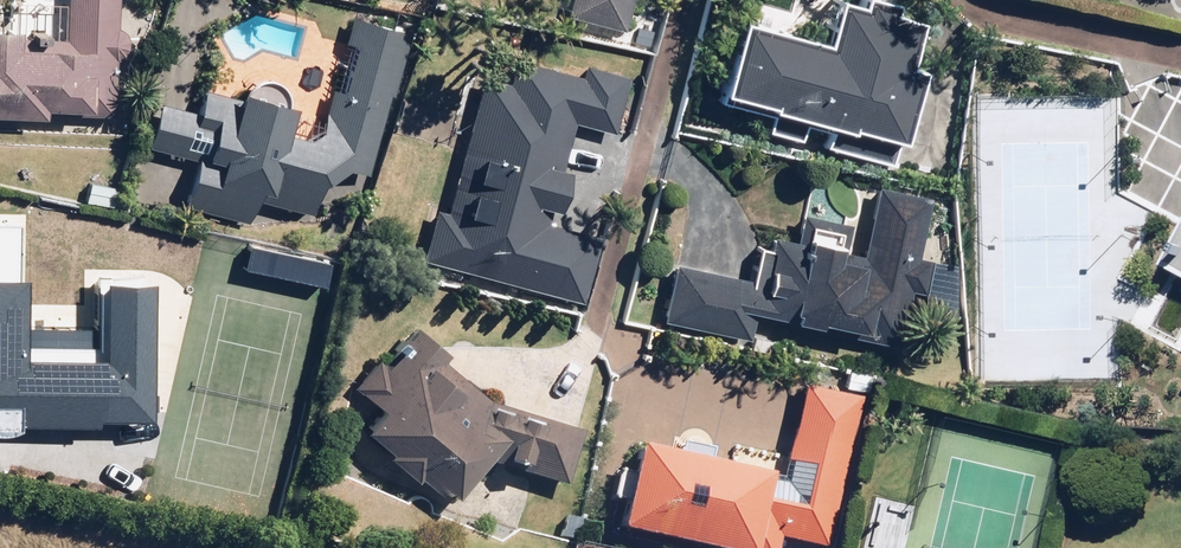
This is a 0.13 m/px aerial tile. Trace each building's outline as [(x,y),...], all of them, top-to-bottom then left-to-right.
[(56,117),(109,120),(116,0),(63,0),(60,55),(9,52),(10,38),(0,37),(0,122),(37,124),(37,116),(56,117)] [(818,47),(732,26),(714,99),(721,100),(720,105),(765,116),(761,134),(797,142),(801,125),(825,131),(820,151),(886,167),(910,71),(895,68),(902,39),(862,30),(865,18),(827,9),(818,47)] [(327,221),(340,172),(367,179),(405,36),(346,20),(339,49),(349,52),(338,94),(328,92),(314,143),(281,134),(287,113),(281,111),(281,109),(282,107),(282,105),(282,103),(282,101),(282,99),(281,97),(280,95),(280,93),(279,92),(277,90),(276,88),(274,87),(273,86),(271,85),(269,84),(267,83),(265,83),(263,82),(261,82),(259,82),(257,83),(255,83),(253,84),(251,84),(250,85),(248,87),(246,88),(245,89),(244,91),(243,93),(242,94),(241,96),(240,98),(240,100),(200,90),(193,116),(153,105),(141,151),(189,163),(178,206),(249,225),(255,202),(327,221)] [(569,125),(611,136),(625,82),(577,69),(574,80),(484,57),(443,213),(429,209),(415,266),(583,309),(601,241),(542,226),(545,216),(551,218),(564,171),(557,169),(569,125)] [(1151,86),(1132,120),(1159,134),(1143,164),(1158,172),(1144,200),(1180,219),(1180,102),(1151,86)] [(749,280),(670,265),(659,322),(745,339),(749,317),(895,346),(905,298),(921,301),(928,262),(914,260),(926,199),(873,189),(859,265),(841,261),(849,223),(797,213),(791,245),(764,240),(762,251),(755,250),(749,280)] [(7,439),(7,427),(151,428),(152,301),(106,300),(105,371),(29,370),(30,227),(0,226),(0,439),(7,439)] [(1166,275),(1180,283),(1180,245),(1166,275)] [(444,358),(405,330),(383,361),(376,356),(356,384),(364,390),(355,401),(371,415),(354,435),(450,517),(485,467),(558,493),(580,433),(493,402),(440,364),(444,358)] [(750,535),(811,547),(825,547),(857,393),(800,382),(776,502),(758,498),(761,483),(627,454),(610,537),(660,547),(747,547),(750,535)]
